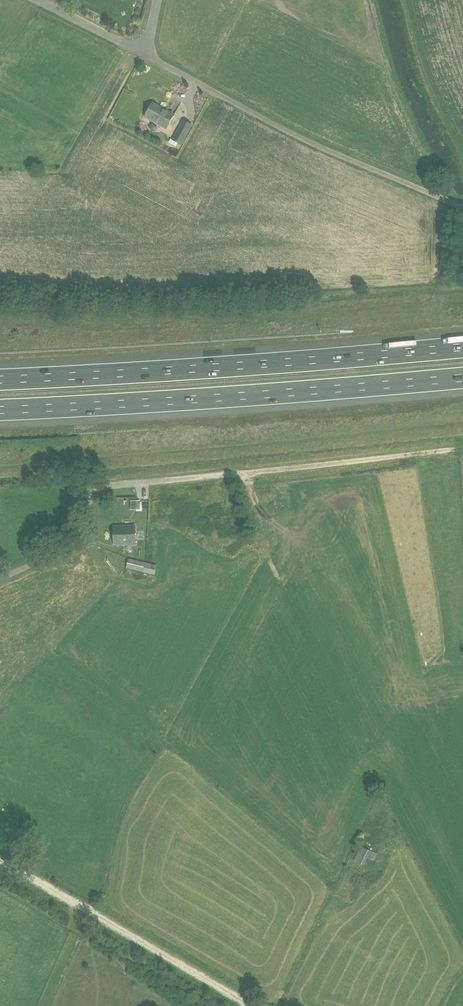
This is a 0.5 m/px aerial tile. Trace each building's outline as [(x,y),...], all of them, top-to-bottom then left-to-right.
[(167,128),(174,115),(153,103),(146,116),(167,128)] [(182,144),(192,125),(184,121),(174,140),(178,142),(182,144)] [(178,142),(174,140),(171,138),(169,143),(176,147),(178,142)] [(130,510),(141,510),(140,500),(130,501),(130,510)] [(115,545),(136,544),(135,525),(114,526),(115,545)] [(155,574),(158,564),(129,558),(127,568),(155,574)] [(365,865),(372,851),(361,846),(354,860),(365,865)]
